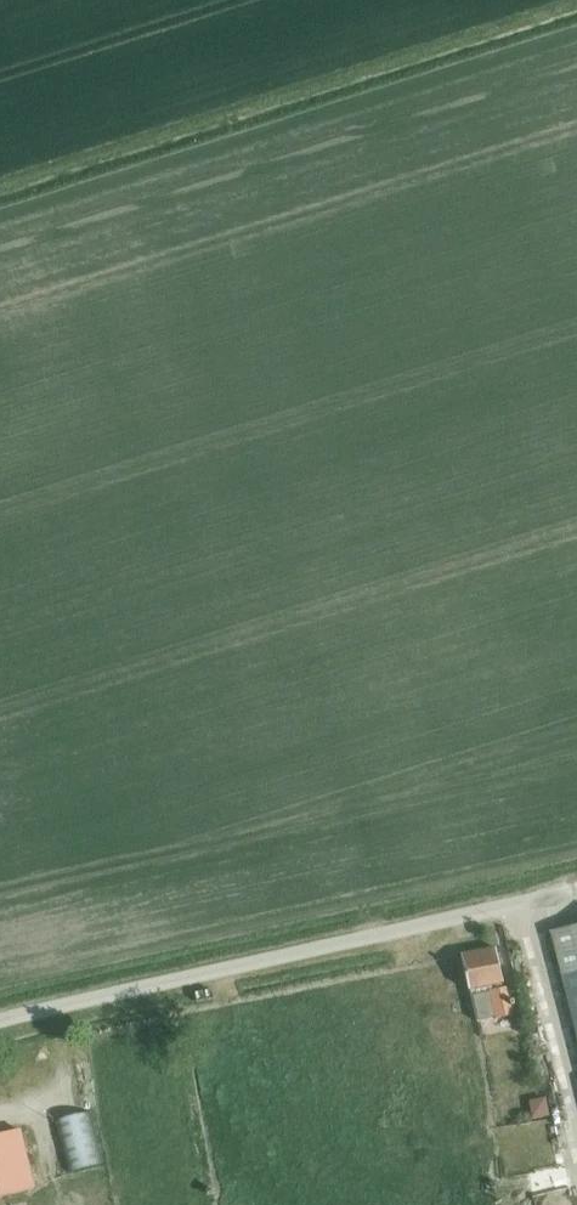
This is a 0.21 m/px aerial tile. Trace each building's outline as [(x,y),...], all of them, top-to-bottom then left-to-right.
[(549,933),(576,1042),(576,926),(549,933)] [(501,989),(500,983),(493,948),(460,954),(461,959),(468,990),(475,1022),(493,1018),(493,1019),(513,1015),(510,1001),(509,1001),(506,988),(501,989)] [(425,1006),(446,1002),(443,989),(422,993),(425,1006)] [(66,1173),(102,1164),(89,1112),(53,1121),(66,1173)] [(496,1142),(516,1138),(514,1125),(494,1129),(496,1142)] [(19,1131),(0,1135),(0,1196),(32,1188),(19,1131)]
